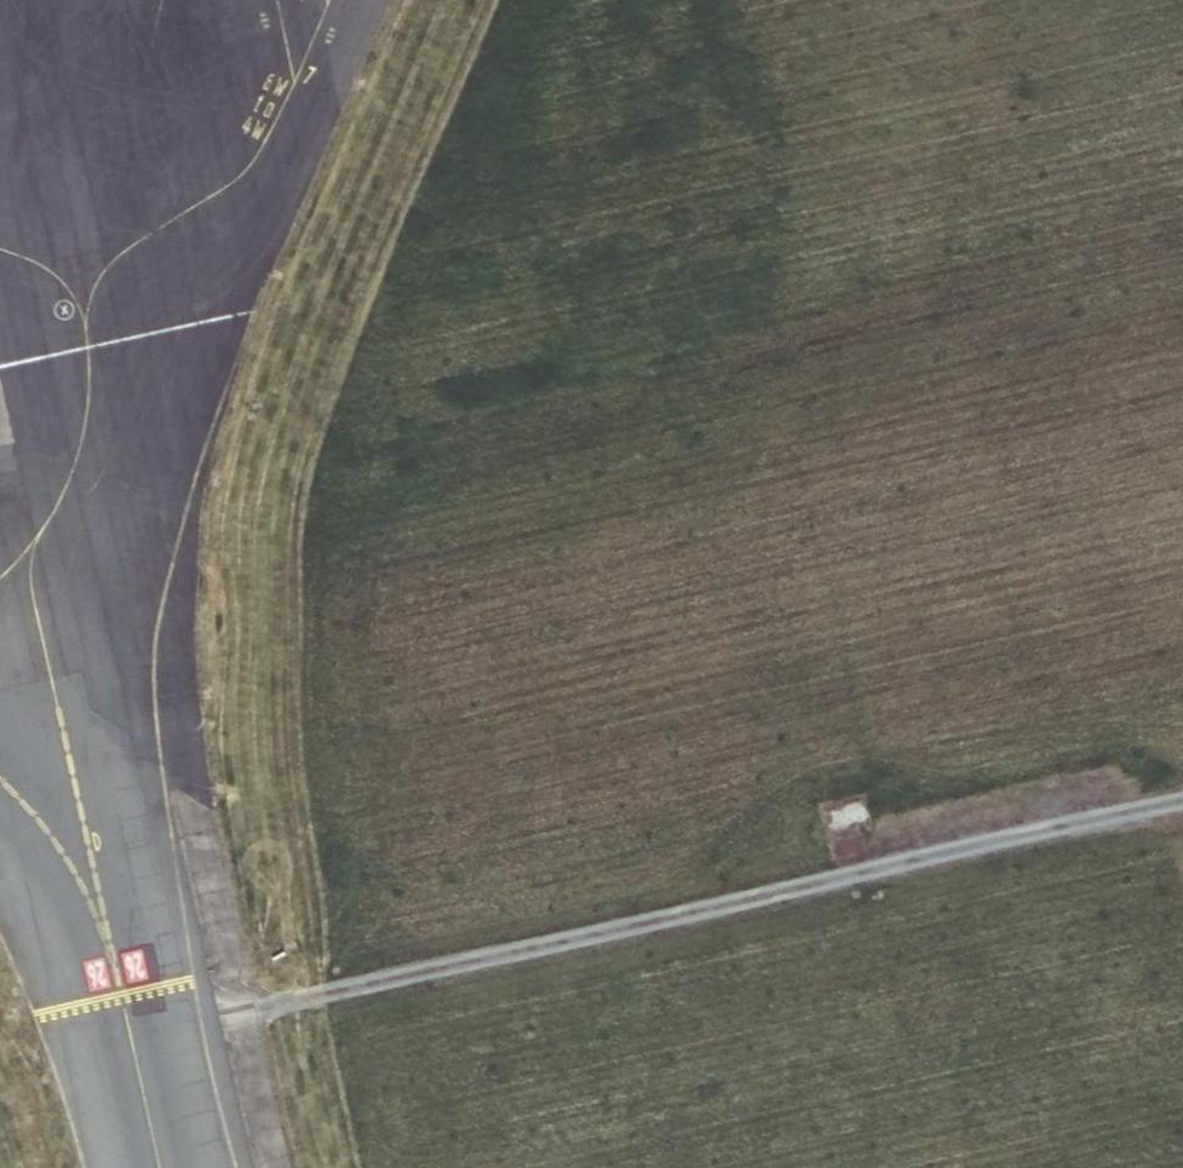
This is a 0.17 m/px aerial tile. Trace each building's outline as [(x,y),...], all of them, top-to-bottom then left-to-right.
[(804,813),(811,844),(860,832),(854,802),(804,813)]
